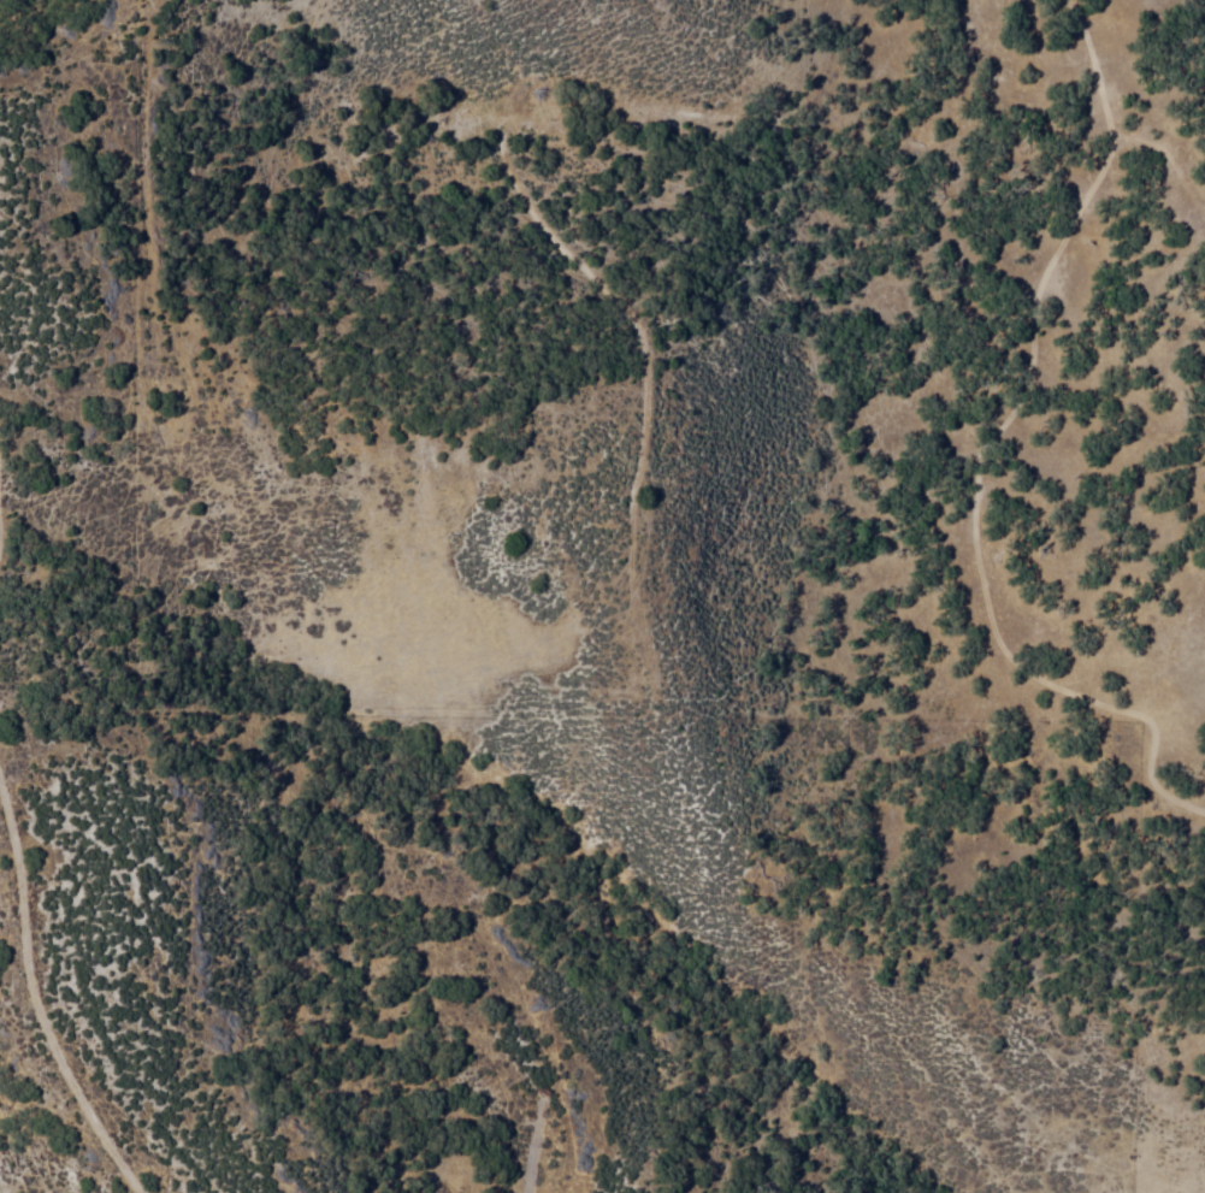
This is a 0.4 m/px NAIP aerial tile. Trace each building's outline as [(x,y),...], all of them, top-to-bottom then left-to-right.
[(957,14),(963,37),(976,34),(969,11),(957,14)]
